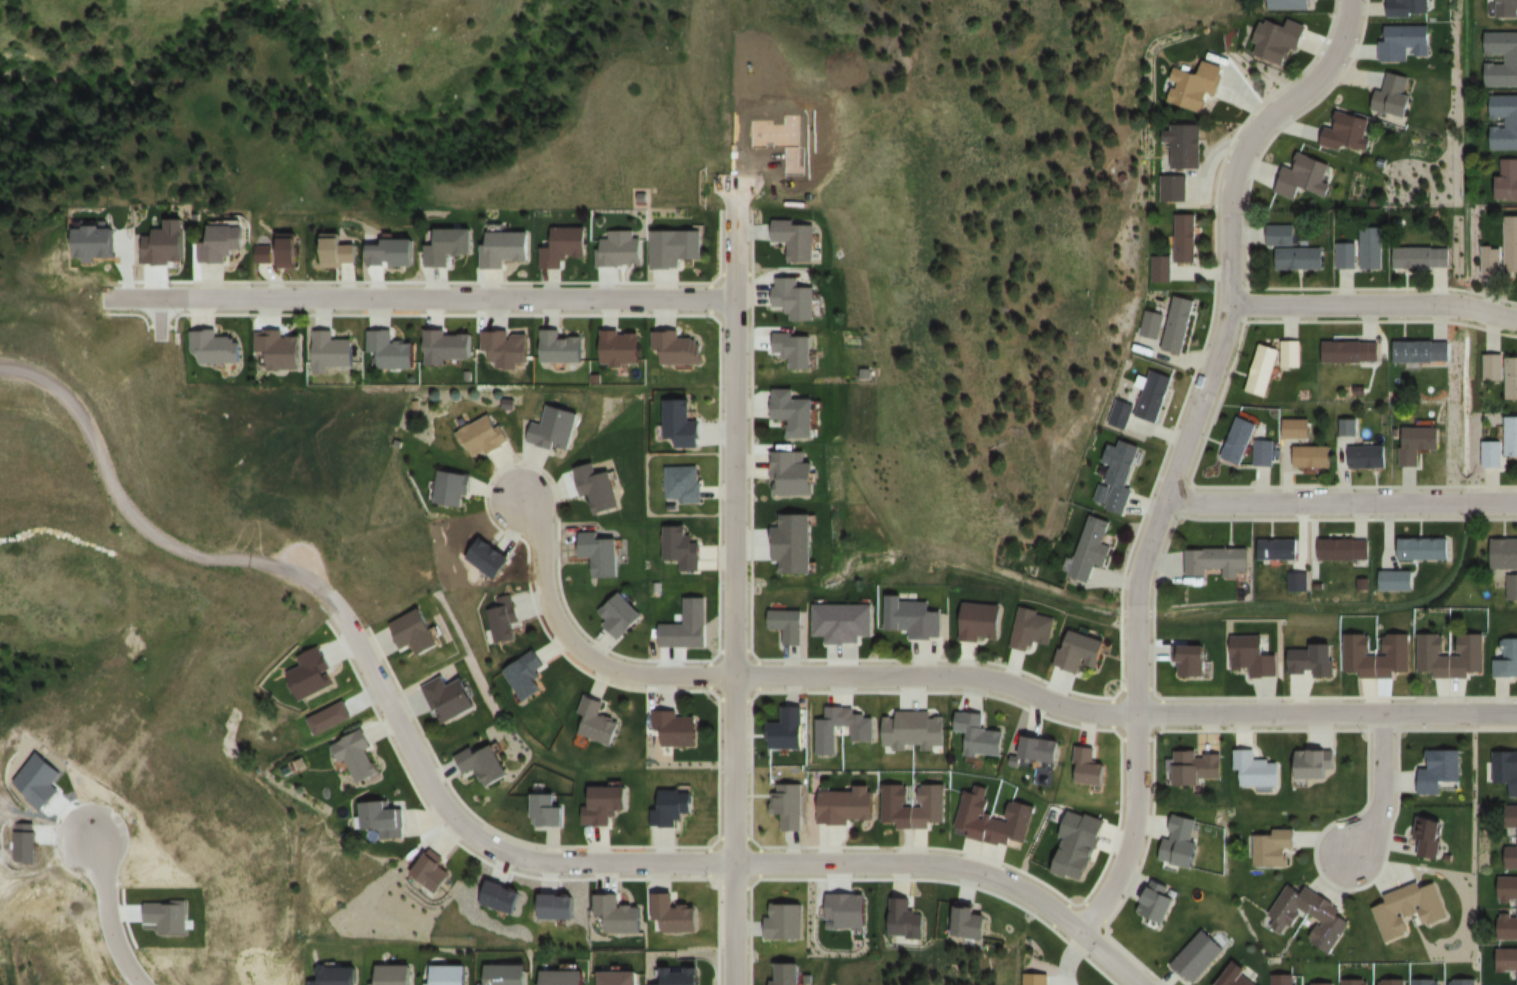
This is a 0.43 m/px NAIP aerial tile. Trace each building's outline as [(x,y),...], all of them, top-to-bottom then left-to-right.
[(1266,9),(1315,10),(1315,0),(1266,0),(1266,9)] [(1388,18),(1428,18),(1427,0),(1395,0),(1387,0),(1388,18)] [(1497,18),(1516,19),(1516,0),(1497,0),(1497,18)] [(1309,27),(1289,20),(1286,28),(1263,19),(1250,55),(1283,67),(1290,49),(1299,53),(1309,27)] [(1430,61),(1430,27),(1380,27),(1380,61),(1430,61)] [(1485,87),(1516,87),(1516,32),(1487,32),(1487,56),(1505,56),(1505,64),(1485,65),(1485,87)] [(1166,104),(1206,113),(1210,95),(1220,97),(1226,68),(1202,63),(1199,75),(1174,69),(1166,104)] [(1376,91),(1372,110),(1407,118),(1416,80),(1387,73),(1382,93),(1376,91)] [(1516,151),(1516,96),(1492,96),(1492,120),(1506,120),(1506,128),(1492,128),(1492,151),(1516,151)] [(1366,154),(1372,120),(1339,114),(1336,131),(1326,129),(1323,146),(1366,154)] [(1203,126),(1163,126),(1163,170),(1202,170),(1203,126)] [(1286,169),(1277,193),(1297,200),(1301,189),(1328,198),(1332,185),(1325,183),(1331,165),(1301,155),(1295,172),(1286,169)] [(1499,202),(1516,202),(1516,160),(1498,160),(1499,202)] [(1187,176),(1159,176),(1159,203),(1187,203),(1187,176)] [(1175,264),(1198,264),(1198,215),(1175,215),(1175,264)] [(1508,216),(1508,275),(1516,275),(1516,216),(1508,216)] [(789,263),(814,264),(814,224),(773,223),(773,243),(789,243),(789,263)] [(1324,270),(1324,249),(1295,249),(1295,226),(1267,226),(1267,247),(1276,247),(1276,270),(1324,270)] [(198,264),(236,264),(236,255),(248,255),(248,228),(211,228),(211,243),(198,243),(198,264)] [(588,229),(553,228),(553,249),(541,249),(541,270),(565,270),(565,260),(587,260),(588,229)] [(1383,229),(1361,229),(1361,269),(1383,269),(1383,229)] [(652,270),(682,270),(682,261),(704,261),(704,230),(652,230),(652,270)] [(473,231),(426,231),(426,269),(450,268),(450,257),(473,257),(473,231)] [(506,271),(507,263),(531,263),(531,234),(483,234),(483,271),(506,271)] [(301,235),(279,235),(279,269),(301,269),(301,235)] [(324,268),(359,268),(359,244),(345,244),(345,235),(324,235),(324,268)] [(274,265),(273,240),(256,241),(258,266),(274,265)] [(1355,269),(1355,244),(1336,244),(1336,269),(1355,269)] [(1451,270),(1451,249),(1394,249),(1394,270),(1451,270)] [(1483,249),(1483,276),(1503,276),(1503,249),(1483,249)] [(1171,282),(1171,257),(1150,257),(1150,282),(1171,282)] [(774,306),(790,306),(789,320),(815,320),(815,287),(801,287),(801,280),(775,279),(774,306)] [(1163,349),(1184,353),(1196,299),(1174,294),(1163,349)] [(1164,313),(1144,309),(1138,335),(1159,339),(1164,313)] [(202,363),(244,362),(244,334),(218,335),(218,329),(191,330),(191,348),(202,348),(202,363)] [(584,363),(584,336),(562,336),(562,329),(541,329),(541,363),(584,363)] [(315,330),(315,373),(332,373),(332,366),(357,366),(357,338),(335,338),(335,330),(315,330)] [(417,368),(417,341),(394,341),(394,330),(369,330),(369,351),(381,351),(380,368),(417,368)] [(680,330),(653,330),(653,350),(661,350),(661,363),(705,363),(705,336),(680,336),(680,330)] [(270,369),(303,369),(304,332),(255,331),(255,351),(270,351),(270,369)] [(474,362),(474,331),(426,331),(426,362),(474,362)] [(601,364),(641,365),(641,331),(601,331),(601,364)] [(484,351),(491,351),(491,367),(530,367),(530,332),(484,332),(484,351)] [(813,369),(813,332),(774,332),(774,355),(790,355),(790,369),(813,369)] [(1300,341),(1281,341),(1281,367),(1300,367),(1300,341)] [(1323,363),(1384,363),(1384,341),(1323,342),(1323,363)] [(1451,341),(1394,341),(1394,362),(1452,361),(1451,341)] [(1245,391),(1266,396),(1279,349),(1258,343),(1245,391)] [(1485,380),(1504,380),(1504,353),(1485,353),(1485,380)] [(1506,356),(1506,398),(1516,398),(1516,356),(1506,356)] [(1172,375),(1148,369),(1137,416),(1161,422),(1172,375)] [(815,437),(815,398),(795,398),(795,388),(774,388),(774,419),(792,419),(792,437),(815,437)] [(1135,406),(1117,398),(1106,421),(1124,429),(1135,406)] [(702,420),(693,420),(693,399),(666,399),(666,437),(678,437),(678,447),(702,447),(702,420)] [(579,411),(547,404),(542,424),(533,422),(529,443),(570,451),(579,411)] [(508,441),(493,412),(458,430),(473,459),(508,441)] [(1242,464),(1257,421),(1237,415),(1223,457),(1242,464)] [(1507,416),(1507,456),(1516,456),(1516,416),(1507,416)] [(1284,438),(1310,438),(1310,418),(1284,418),(1284,438)] [(1358,419),(1340,419),(1340,436),(1358,436),(1358,419)] [(1419,468),(1420,449),(1441,450),(1441,427),(1401,426),(1400,467),(1419,468)] [(1141,445),(1121,439),(1118,447),(1109,444),(1104,461),(1112,464),(1107,483),(1113,484),(1106,509),(1126,514),(1134,488),(1129,486),(1141,445)] [(1275,439),(1256,439),(1256,466),(1275,466),(1275,439)] [(1483,468),(1503,468),(1503,441),(1483,441),(1483,468)] [(1331,467),(1331,445),(1293,445),(1293,467),(1331,467)] [(1388,468),(1388,445),(1351,445),(1351,468),(1388,468)] [(816,462),(806,462),(806,451),(773,451),(773,495),(816,495),(816,462)] [(612,470),(598,474),(595,462),(577,466),(589,515),(621,508),(612,470)] [(700,503),(700,465),(666,465),(666,503),(700,503)] [(466,506),(468,471),(436,470),(434,504),(466,506)] [(812,512),(773,513),(774,564),(779,564),(779,574),(813,573),(812,512)] [(1090,582),(1096,563),(1107,566),(1113,546),(1105,543),(1112,521),(1089,513),(1070,576),(1090,582)] [(664,560),(680,561),(679,572),(701,572),(702,537),(688,536),(688,525),(665,524),(664,560)] [(620,577),(618,536),(601,537),(600,531),(581,532),(582,557),(595,557),(595,577),(620,577)] [(1451,537),(1398,537),(1398,559),(1451,559),(1451,537)] [(1490,537),(1490,569),(1516,569),(1516,538),(1490,537)] [(1303,539),(1259,539),(1259,559),(1303,559),(1303,539)] [(1320,560),(1370,560),(1370,539),(1320,539),(1320,560)] [(1208,569),(1225,569),(1225,577),(1235,577),(1235,569),(1250,569),(1250,548),(1187,549),(1188,576),(1208,576),(1208,569)] [(1380,590),(1413,590),(1413,571),(1380,571),(1380,590)] [(1506,575),(1506,600),(1516,600),(1516,575),(1506,575)] [(644,616),(620,591),(597,614),(621,638),(644,616)] [(494,598),(496,608),(488,610),(495,644),(517,639),(508,595),(494,598)] [(886,630),(909,631),(909,639),(942,640),(943,611),(930,611),(930,599),(887,598),(886,630)] [(1001,641),(1002,604),(961,603),(960,640),(1001,641)] [(872,604),(814,605),(814,636),(826,636),(826,644),(861,644),(861,637),(873,636),(872,604)] [(393,622),(405,649),(417,644),(421,655),(443,646),(428,607),(393,622)] [(1034,652),(1036,643),(1051,645),(1056,616),(1019,608),(1011,647),(1034,652)] [(770,611),(770,630),(784,630),(784,645),(803,645),(803,611),(770,611)] [(1108,640),(1066,629),(1056,666),(1082,673),(1085,664),(1100,668),(1108,640)] [(1412,672),(1412,633),(1384,633),(1384,652),(1374,652),(1374,633),(1346,633),(1345,677),(1397,677),(1397,672),(1412,672)] [(1484,677),(1484,633),(1458,633),(1458,656),(1447,656),(1447,633),(1419,633),(1419,677),(1484,677)] [(1280,677),(1279,653),(1267,654),(1267,636),(1230,637),(1231,672),(1250,671),(1250,678),(1280,677)] [(1495,638),(1495,678),(1516,678),(1516,638),(1495,638)] [(304,701),(340,686),(323,645),(298,656),(303,667),(292,671),(304,701)] [(1180,662),(1180,677),(1208,677),(1208,645),(1174,645),(1174,662),(1180,662)] [(1335,646),(1290,645),(1289,675),(1334,677),(1335,646)] [(547,667),(536,650),(504,671),(524,703),(544,690),(535,674),(547,667)] [(424,686),(441,725),(481,708),(468,677),(450,685),(447,676),(424,686)] [(613,745),(621,721),(601,714),(606,701),(585,694),(579,713),(585,715),(579,734),(613,745)] [(317,736),(353,717),(344,701),(308,719),(317,736)] [(804,706),(783,706),(783,723),(766,723),(766,749),(804,749),(804,706)] [(698,713),(654,713),(654,747),(698,747),(698,713)] [(945,713),(883,713),(883,746),(892,746),(892,747),(945,747),(945,713)] [(1004,755),(1005,730),(984,730),(984,713),(956,713),(956,732),(966,732),(966,755),(1004,755)] [(332,744),(340,764),(348,760),(357,783),(383,772),(365,730),(332,744)] [(1060,763),(1063,740),(1025,735),(1022,758),(1060,763)] [(478,754),(474,747),(458,754),(467,774),(480,767),(489,786),(511,776),(497,746),(478,754)] [(1106,784),(1107,763),(1096,762),(1097,747),(1075,746),(1074,765),(1080,766),(1079,783),(1106,784)] [(1202,786),(1203,778),(1223,779),(1224,751),(1175,750),(1174,786),(1202,786)] [(1234,770),(1242,770),(1242,786),(1280,787),(1280,760),(1258,760),(1258,751),(1234,750),(1234,770)] [(1421,794),(1443,794),(1443,789),(1461,789),(1461,750),(1421,750),(1421,794)] [(1331,751),(1298,751),(1298,780),(1331,780),(1331,751)] [(1493,784),(1509,784),(1509,797),(1516,797),(1516,752),(1493,752),(1493,784)] [(803,783),(773,783),(773,814),(782,814),(782,831),(803,831),(803,783)] [(1035,805),(1012,800),(1007,820),(988,817),(994,788),(974,784),(973,792),(965,790),(957,828),(970,830),(969,835),(1026,847),(1035,805)] [(946,823),(946,785),(916,785),(883,785),(883,828),(931,828),(931,823),(946,823)] [(584,806),(583,826),(612,826),(613,813),(630,813),(630,786),(591,786),(591,806),(584,806)] [(875,819),(875,786),(855,786),(856,792),(820,793),(821,825),(850,824),(850,820),(875,819)] [(684,827),(684,814),(694,814),(695,788),(653,788),(653,827),(684,827)] [(567,826),(567,806),(559,806),(559,792),(532,792),(532,826),(567,826)] [(362,802),(362,828),(380,828),(380,836),(403,836),(403,808),(389,808),(388,802),(362,802)] [(1506,805),(1506,827),(1516,827),(1516,805),(1506,805)] [(1090,881),(1105,819),(1069,811),(1054,872),(1090,881)] [(1162,860),(1196,867),(1201,842),(1193,841),(1197,819),(1172,814),(1162,860)] [(1419,856),(1440,860),(1447,820),(1418,815),(1414,838),(1422,839),(1419,856)] [(1254,831),(1254,866),(1288,867),(1288,848),(1296,848),(1296,831),(1254,831)] [(1506,844),(1506,869),(1516,869),(1516,844),(1506,844)] [(410,871),(432,893),(452,874),(430,852),(410,871)] [(1500,876),(1500,902),(1516,902),(1516,876),(1500,876)] [(1161,890),(1164,883),(1150,879),(1139,913),(1167,922),(1176,895),(1161,890)] [(1385,943),(1412,933),(1407,918),(1421,912),(1427,927),(1450,918),(1437,880),(1371,903),(1385,943)] [(1353,916),(1291,881),(1266,924),(1285,935),(1300,909),(1322,921),(1310,941),(1332,954),(1353,916)] [(700,906),(675,906),(675,893),(654,893),(653,932),(699,932),(700,906)] [(642,906),(619,906),(619,895),(594,894),(593,916),(604,917),(603,932),(641,933),(642,906)] [(923,938),(924,913),(911,912),(911,899),(891,898),(889,936),(923,938)] [(767,902),(767,939),(804,939),(804,902),(767,902)] [(1500,915),(1500,939),(1516,939),(1516,915),(1500,915)] [(1172,964),(1196,983),(1226,947),(1203,928),(1172,964)] [(1498,948),(1498,971),(1516,971),(1516,949),(1498,948)] [(798,963),(773,963),(772,984),(798,984),(798,963)] [(1230,964),(1218,984),(1267,984),(1230,964)] [(414,966),(380,965),(380,984),(414,984),(414,966)] [(434,984),(469,984),(469,965),(434,965),(434,984)] [(640,972),(599,971),(599,984),(640,984),(640,972)] [(1288,975),(1280,975),(1280,983),(1272,983),(1272,984),(1288,984),(1288,975)]
